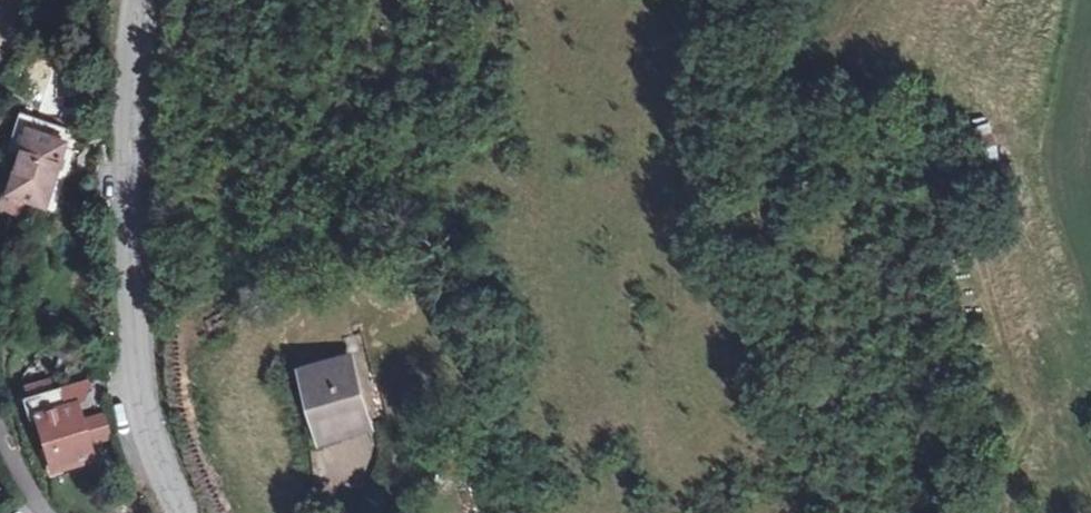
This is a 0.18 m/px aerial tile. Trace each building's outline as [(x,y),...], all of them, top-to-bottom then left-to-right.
[(28,132),(66,144),(70,130),(38,120),(11,142),(6,155),(19,158),(28,132)] [(66,144),(28,132),(19,158),(7,197),(31,205),(46,209),(66,144)] [(31,205),(7,197),(2,200),(2,201),(26,220),(31,205)] [(350,362),(309,372),(326,435),(367,424),(350,362)] [(66,409),(76,406),(84,403),(89,382),(59,391),(66,409)] [(32,399),(53,393),(49,383),(29,389),(32,399)] [(32,399),(25,402),(30,421),(38,418),(47,453),(53,451),(59,470),(92,460),(88,445),(81,423),(76,406),(66,409),(59,391),(53,393),(32,399)] [(103,417),(81,423),(88,445),(110,439),(103,417)] [(372,437),(319,442),(324,493),(376,488),(372,437)] [(438,461),(442,483),(466,479),(462,457),(438,461)]
